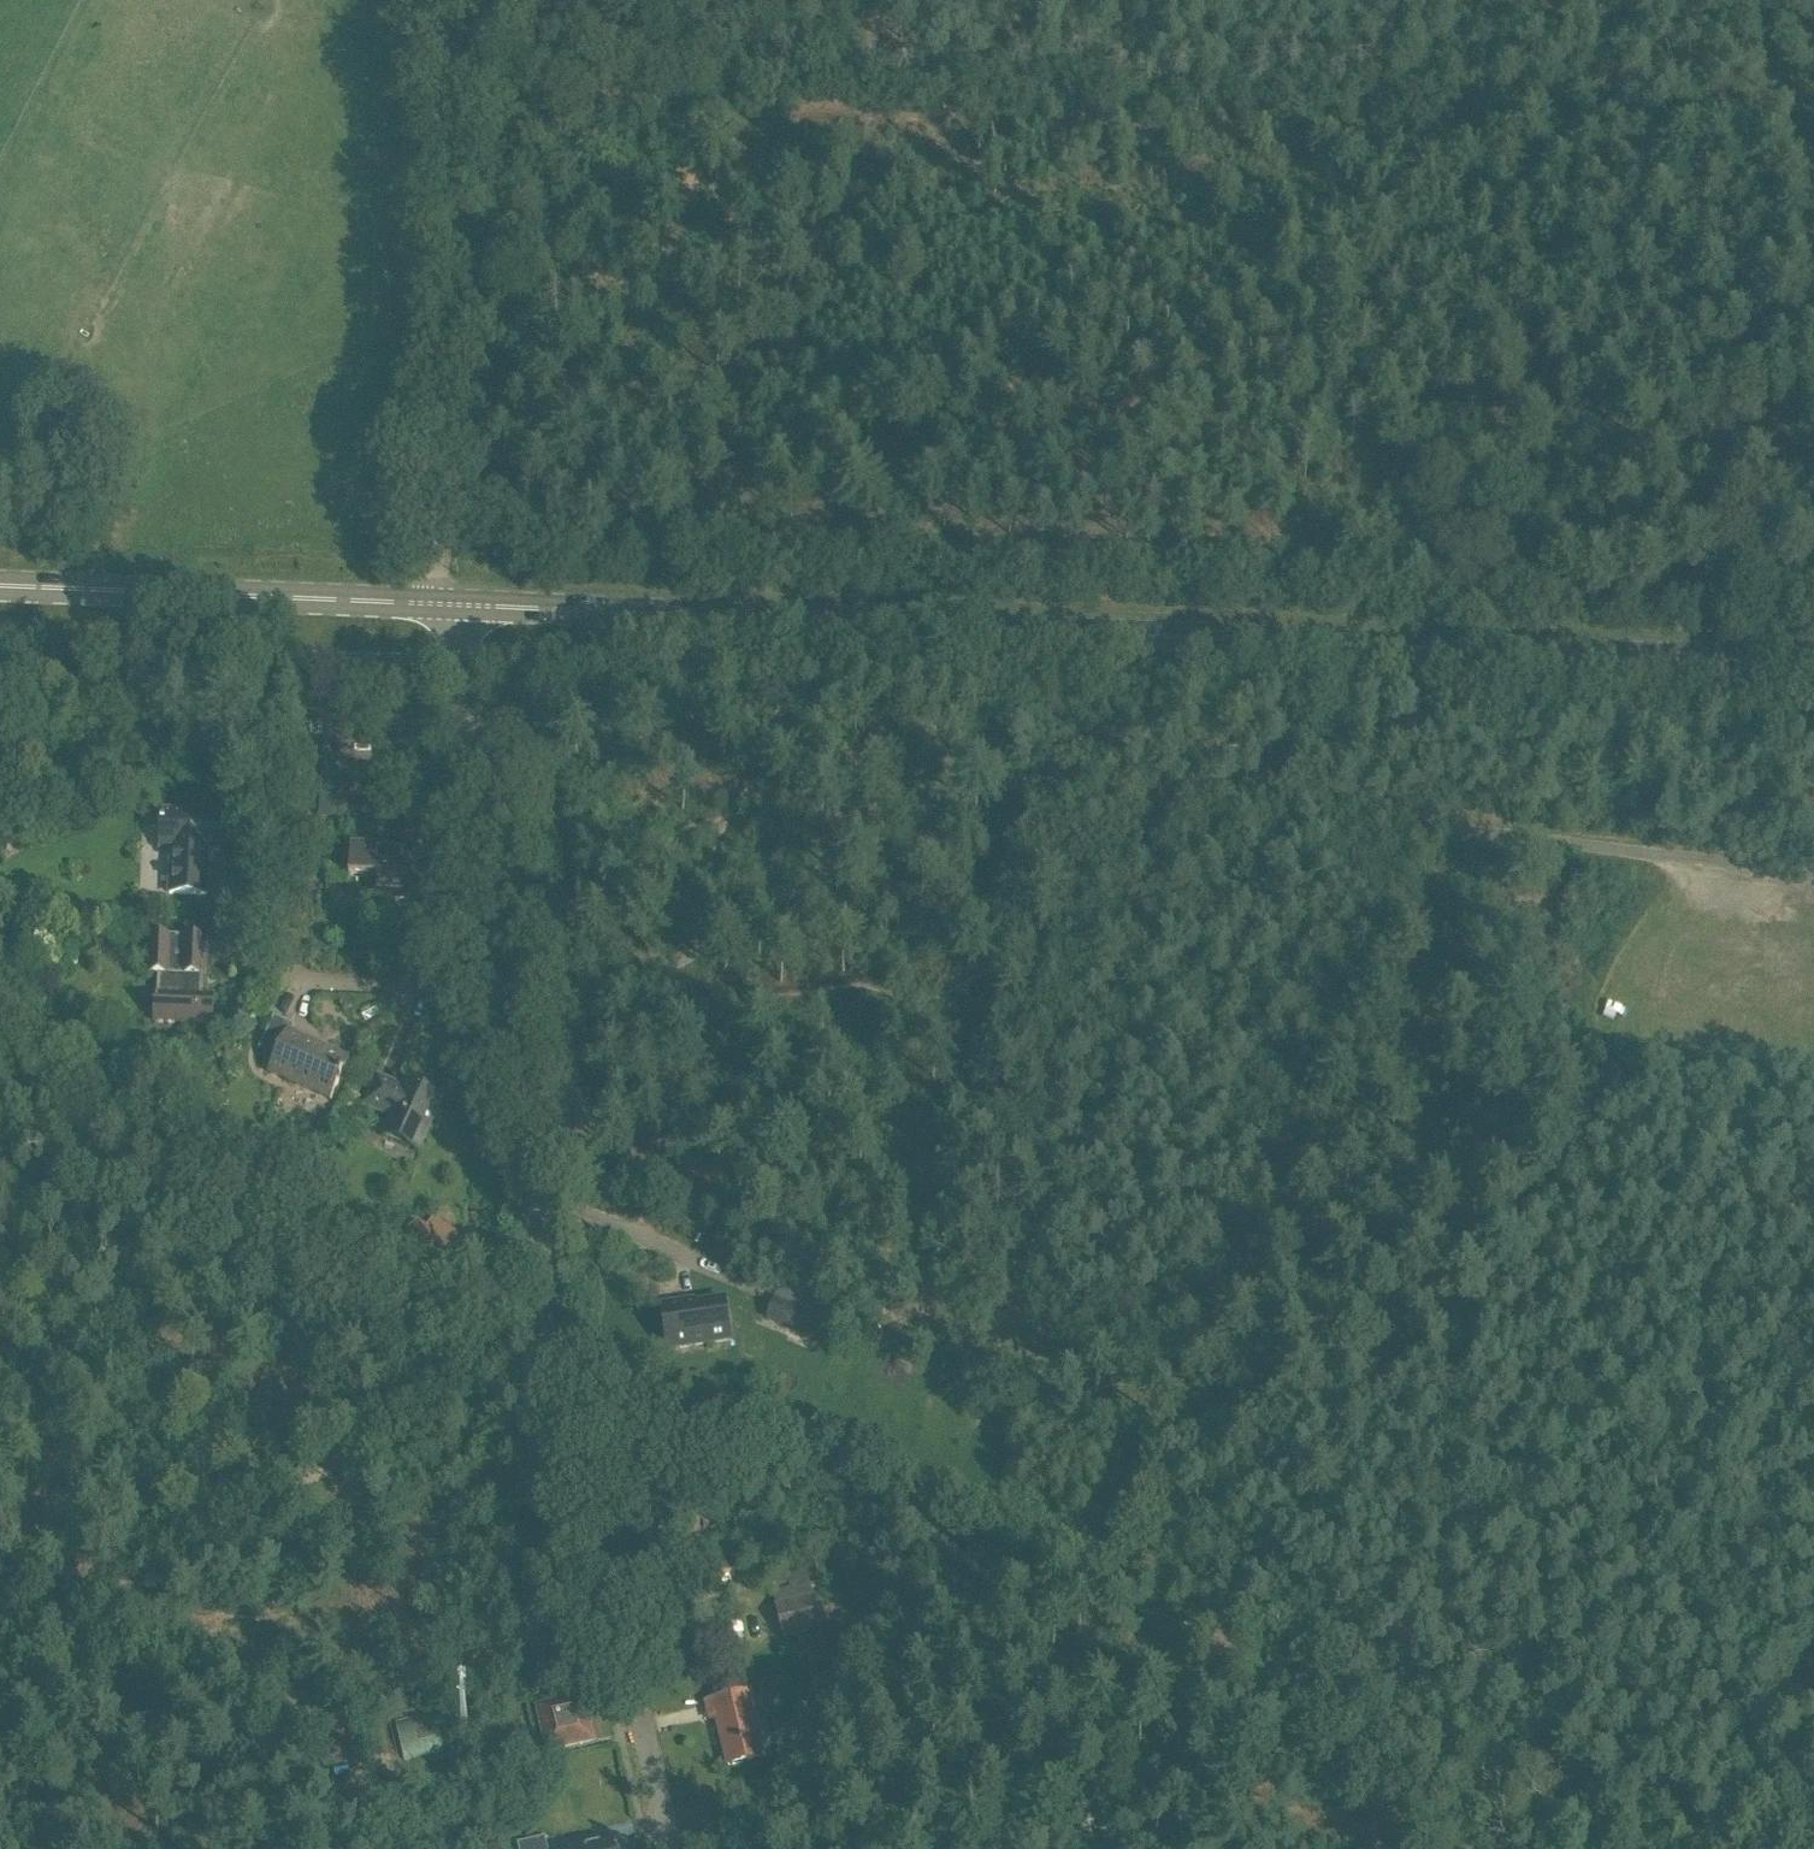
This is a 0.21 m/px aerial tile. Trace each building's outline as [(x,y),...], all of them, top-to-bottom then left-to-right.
[(220,852),(222,812),(161,810),(159,847),(171,847),(169,893),(208,895),(208,860),(205,859),(205,852),(220,852)] [(426,812),(404,811),(403,840),(425,841),(426,812)] [(410,900),(411,872),(406,872),(407,846),(350,843),(349,875),(375,876),(373,898),(410,900)] [(203,978),(205,941),(146,938),(145,974),(160,974),(159,993),(153,993),(151,1020),(209,1023),(211,996),(196,995),(196,977),(203,978)] [(331,1102),(350,1060),(288,1032),(291,1025),(270,1016),(255,1050),(271,1057),(265,1073),(331,1102)] [(405,1091),(396,1087),(377,1078),(364,1106),(392,1119),(384,1137),(419,1153),(429,1132),(432,1133),(439,1130),(442,1124),(439,1117),(436,1116),(442,1101),(407,1085),(405,1091)] [(425,1213),(412,1235),(446,1256),(459,1233),(425,1213)] [(780,1286),(767,1319),(803,1334),(805,1335),(805,1333),(812,1317),(815,1309),(818,1302),(808,1297),(780,1286)] [(730,1341),(724,1301),(695,1305),(694,1301),(661,1306),(668,1350),(730,1341)] [(784,1636),(820,1627),(813,1598),(810,1584),(773,1592),(776,1606),(784,1636)] [(762,1758),(746,1694),(706,1703),(710,1720),(717,1718),(728,1766),(762,1758)] [(550,1705),(538,1708),(548,1751),(560,1748),(592,1740),(585,1710),(582,1698),(580,1699),(576,1700),(569,1701),(550,1705)] [(434,1715),(394,1722),(402,1761),(443,1752),(434,1715)] [(545,1837),(518,1844),(519,1848),(548,1848),(545,1837)]
